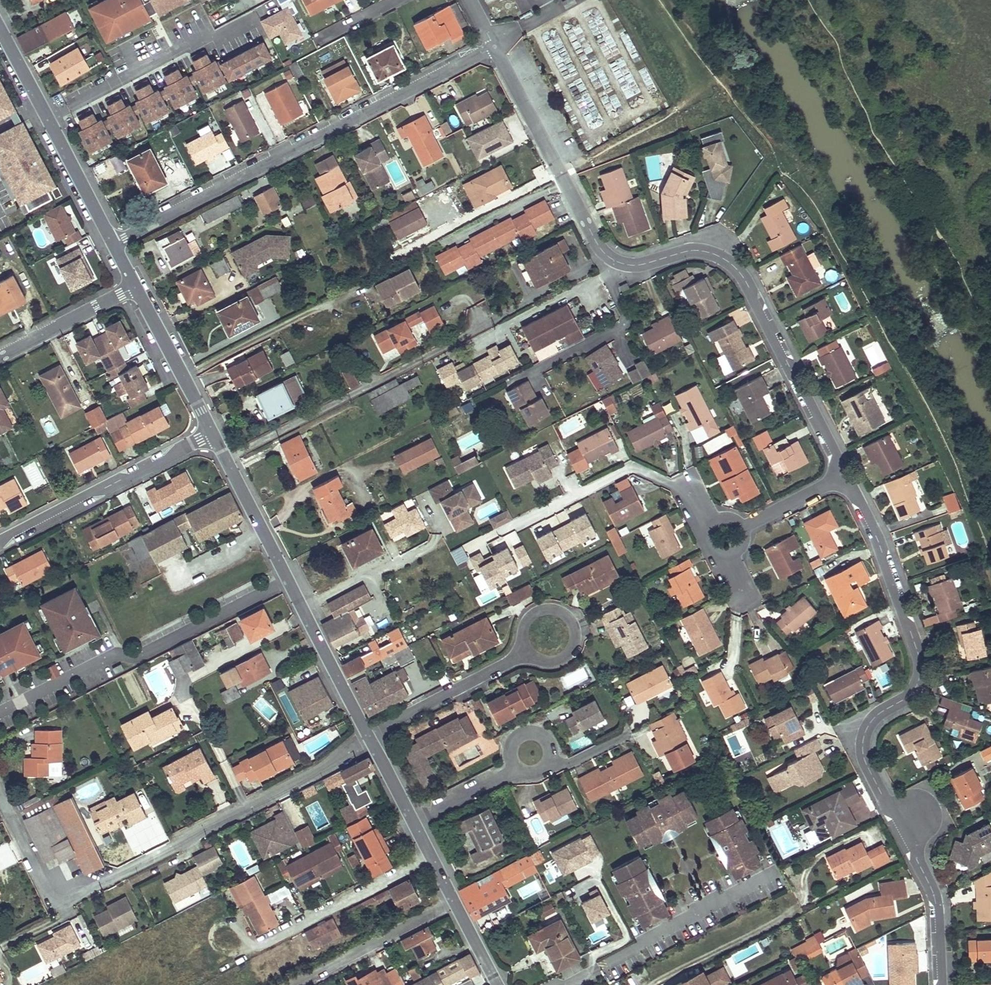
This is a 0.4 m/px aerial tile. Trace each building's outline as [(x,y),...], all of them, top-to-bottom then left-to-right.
[(102,1),(93,6),(110,39),(117,35),(133,27),(146,21),(155,16),(153,13),(160,9),(162,12),(171,7),(184,1),(185,0),(104,0),(102,1)] [(292,0),(287,0),(280,4),(283,10),(294,4),(292,0)] [(310,13),(336,0),(304,0),(310,13)] [(455,2),(449,6),(460,28),(467,24),(455,2)] [(283,10),(261,21),(269,38),(280,32),(285,43),(301,35),(291,15),(298,11),(294,4),(283,10)] [(449,6),(414,23),(427,48),(449,37),(451,40),(463,34),(460,28),(449,6)] [(171,7),(162,12),(164,16),(172,11),(171,7)] [(65,12),(17,39),(25,54),(26,54),(74,28),(65,12)] [(155,16),(146,21),(147,24),(157,19),(155,16)] [(133,27),(117,35),(119,39),(135,31),(133,27)] [(463,34),(451,40),(452,42),(465,36),(463,34)] [(263,42),(249,50),(257,65),(271,58),(263,42)] [(392,45),(366,58),(378,81),(404,67),(392,45)] [(77,49),(51,64),(62,84),(99,63),(94,54),(84,60),(77,49)] [(249,50),(235,57),(243,72),(257,65),(249,50)] [(215,87),(229,79),(221,64),(220,61),(216,63),(214,60),(210,62),(204,51),(198,54),(215,87)] [(204,92),(215,87),(198,54),(191,58),(197,69),(193,71),(195,74),(191,76),(195,83),(198,81),(204,92)] [(235,57),(221,64),(229,79),(243,72),(235,57)] [(343,60),(322,72),(325,78),(324,79),(336,102),(360,90),(348,66),(347,67),(343,60)] [(296,61),(288,65),(295,79),(303,75),(296,61)] [(186,102),(197,96),(191,85),(195,83),(191,76),(188,78),(186,75),(182,77),(176,66),(169,69),(186,102)] [(170,96),(176,107),(186,102),(169,69),(163,72),(169,84),(165,86),(166,89),(163,91),(166,98),(170,96)] [(16,111),(0,80),(0,119),(16,111)] [(158,117),(169,111),(163,100),(166,98),(163,91),(159,93),(157,89),(153,92),(147,80),(141,84),(158,117)] [(285,82),(265,93),(282,125),(302,114),(285,82)] [(147,122),(158,117),(141,84),(135,87),(140,99),(136,101),(138,104),(135,106),(138,113),(142,111),(147,122)] [(462,101),(455,105),(463,120),(470,117),(473,122),(496,110),(487,92),(477,97),(463,104),(462,101)] [(130,131),(140,126),(134,115),(138,113),(135,106),(131,108),(129,105),(125,107),(119,95),(113,99),(130,131)] [(475,95),(462,101),(463,104),(477,97),(475,95)] [(119,137),(130,131),(113,99),(106,102),(112,113),(108,115),(110,119),(106,121),(109,127),(113,126),(119,137)] [(241,101),(224,109),(241,142),(258,133),(241,101)] [(101,146),(112,141),(106,129),(109,127),(106,121),(102,123),(101,119),(96,121),(91,110),(84,114),(101,146)] [(91,152),(101,146),(84,114),(78,117),(83,128),(79,130),(91,152)] [(423,116),(404,125),(408,133),(424,164),(442,155),(430,132),(431,131),(423,116)] [(512,142),(501,120),(469,136),(478,155),(495,147),(496,150),(512,142)] [(445,122),(439,125),(445,135),(450,132),(445,122)] [(22,123),(0,134),(0,161),(22,203),(25,202),(30,210),(52,199),(48,190),(55,186),(22,123)] [(177,124),(168,128),(172,136),(180,131),(177,124)] [(404,125),(398,129),(401,137),(408,133),(404,125)] [(213,155),(229,146),(222,133),(215,136),(212,131),(186,145),(196,163),(206,158),(210,156),(209,155),(212,154),(212,155),(213,155)] [(709,192),(707,199),(722,202),(726,181),(722,181),(723,176),(730,178),(732,168),(727,167),(723,166),(719,155),(720,148),(718,143),(722,141),(719,132),(699,140),(702,148),(700,149),(704,159),(706,158),(710,169),(702,173),(709,192)] [(477,160),(496,150),(495,147),(478,155),(469,136),(466,138),(477,160)] [(389,159),(379,139),(370,144),(371,146),(354,155),(372,190),(389,181),(380,163),(389,159)] [(149,149),(128,161),(138,181),(142,179),(149,192),(167,182),(149,149)] [(322,175),(336,168),(345,186),(351,182),(347,174),(343,176),(332,156),(317,164),(322,175)] [(500,166),(463,185),(475,208),(482,204),(480,199),(492,193),(493,195),(511,186),(500,166)] [(322,175),(317,177),(326,195),(345,186),(336,168),(322,175)] [(621,168),(601,175),(606,189),(610,199),(604,201),(606,208),(613,206),(632,199),(621,168)] [(682,198),(685,198),(685,194),(693,179),(672,169),(671,173),(688,181),(682,193),(682,198)] [(687,217),(686,203),(685,198),(682,198),(682,193),(688,181),(671,173),(662,191),(664,213),(664,219),(687,217)] [(142,179),(138,181),(145,194),(149,192),(142,179)] [(412,184),(419,199),(436,190),(431,181),(425,185),(422,179),(412,184)] [(351,182),(345,186),(353,201),(359,198),(351,182)] [(58,186),(52,190),(56,198),(62,195),(58,186)] [(345,186),(326,195),(334,210),(353,201),(345,186)] [(255,196),(264,215),(282,206),(272,187),(255,196)] [(411,189),(402,194),(405,201),(414,197),(411,189)] [(610,199),(606,189),(600,191),(604,201),(610,199)] [(480,199),(482,204),(494,197),(493,195),(492,193),(480,199)] [(315,204),(311,194),(300,198),(304,209),(315,204)] [(237,196),(221,204),(226,213),(242,205),(237,196)] [(632,199),(613,206),(615,212),(621,210),(625,221),(628,229),(630,236),(650,229),(647,220),(639,197),(632,199)] [(436,257),(445,274),(465,264),(468,269),(483,261),(480,256),(520,235),(523,240),(537,233),(535,228),(554,217),(545,199),(523,210),(525,214),(513,220),(511,218),(470,239),(471,242),(458,249),(456,246),(436,257)] [(784,199),(771,205),(775,212),(768,215),(771,222),(766,225),(773,239),(769,241),(774,251),(797,239),(782,211),(789,207),(784,199)] [(397,239),(427,224),(415,201),(385,216),(397,239)] [(221,204),(201,214),(205,223),(226,213),(221,204)] [(60,205),(42,214),(56,241),(74,232),(69,222),(65,221),(66,217),(60,205)] [(775,212),(771,205),(764,209),(768,215),(775,212)] [(621,210),(615,212),(619,223),(625,221),(621,210)] [(768,215),(763,218),(766,225),(771,222),(768,215)] [(180,230),(167,237),(169,243),(162,247),(168,258),(166,259),(170,268),(201,252),(195,239),(187,243),(180,230)] [(266,236),(232,253),(244,276),(253,272),(249,263),(268,253),(270,257),(286,260),(289,239),(266,236)] [(167,237),(157,242),(166,259),(168,258),(162,247),(169,243),(167,237)] [(563,240),(523,260),(530,272),(536,286),(569,269),(563,258),(560,252),(567,249),(563,240)] [(806,256),(800,245),(781,256),(785,266),(788,264),(794,275),(797,281),(791,285),(796,295),(820,283),(812,268),(806,256)] [(94,278),(78,248),(56,260),(72,289),(94,278)] [(806,256),(812,268),(820,264),(813,252),(806,256)] [(268,253),(249,263),(253,272),(257,270),(255,265),(270,257),(268,253)] [(223,258),(210,265),(217,277),(229,270),(223,258)] [(419,289),(408,269),(390,278),(393,284),(378,292),(386,307),(419,289)] [(677,282),(673,284),(677,292),(684,289),(700,319),(719,310),(711,293),(704,278),(696,282),(692,275),(690,276),(686,269),(673,276),(677,282)] [(201,270),(177,282),(182,291),(185,289),(191,301),(195,299),(198,305),(214,296),(201,270)] [(797,281),(794,275),(788,279),(791,285),(797,281)] [(0,283),(0,306),(9,302),(12,307),(25,300),(13,276),(0,283)] [(715,291),(708,276),(704,278),(711,293),(715,291)] [(393,284),(390,278),(375,286),(378,292),(393,284)] [(278,281),(259,290),(263,299),(282,290),(278,281)] [(185,289),(182,291),(188,303),(191,301),(185,289)] [(246,297),(218,311),(223,321),(226,320),(234,333),(259,320),(246,297)] [(824,298),(803,309),(807,316),(799,320),(810,341),(827,332),(820,320),(832,314),(824,298)] [(0,306),(0,313),(12,307),(9,302),(0,306)] [(387,327),(373,334),(380,349),(392,342),(395,346),(398,352),(417,343),(409,326),(409,325),(424,318),(431,331),(446,324),(434,303),(420,311),(419,310),(386,326),(387,327)] [(559,306),(522,326),(540,361),(585,337),(575,319),(574,320),(570,313),(566,312),(564,308),(559,306)] [(653,329),(643,335),(653,356),(683,340),(670,316),(662,320),(664,324),(653,329)] [(127,399),(132,407),(146,400),(142,392),(148,388),(136,365),(128,370),(116,347),(129,340),(119,320),(105,327),(107,332),(92,340),(90,336),(76,343),(86,363),(99,356),(108,371),(110,370),(114,378),(119,375),(122,380),(113,385),(119,396),(128,391),(131,397),(127,399)] [(226,320),(223,321),(230,335),(234,333),(226,320)] [(662,320),(651,326),(653,329),(664,324),(662,320)] [(714,341),(719,338),(734,369),(753,359),(747,347),(743,341),(741,336),(743,335),(739,328),(738,329),(733,320),(710,332),(714,341)] [(839,347),(836,340),(818,349),(821,356),(819,357),(823,365),(825,363),(829,370),(832,376),(837,387),(857,377),(841,346),(839,347)] [(392,342),(380,349),(382,353),(395,346),(392,342)] [(452,361),(437,368),(446,385),(460,378),(465,387),(519,359),(510,343),(499,349),(497,344),(487,349),(490,354),(466,366),(464,361),(455,366),(452,361)] [(607,343),(586,356),(605,386),(622,375),(616,364),(613,360),(616,358),(607,343)] [(273,369),(263,350),(226,368),(233,382),(238,379),(241,385),(273,369)] [(290,350),(280,353),(283,365),(293,363),(290,350)] [(636,367),(642,378),(646,376),(651,373),(643,357),(634,362),(636,367)] [(888,369),(885,363),(874,369),(877,375),(888,369)] [(60,366),(43,375),(51,389),(48,392),(61,416),(80,406),(60,366)] [(350,366),(341,371),(350,389),(359,384),(350,366)] [(636,367),(627,372),(633,383),(642,378),(636,367)] [(660,379),(656,371),(651,373),(646,376),(650,383),(660,379)] [(43,375),(40,376),(48,392),(51,389),(43,375)] [(762,375),(736,389),(753,422),(768,414),(760,397),(764,395),(770,392),(762,375)] [(306,399),(295,376),(262,392),(267,404),(263,406),(269,418),(306,399)] [(368,392),(371,398),(379,412),(410,396),(407,389),(418,383),(414,376),(380,394),(377,387),(368,392)] [(238,379),(233,382),(236,388),(241,385),(238,379)] [(537,398),(527,380),(512,387),(516,396),(512,398),(517,409),(521,407),(529,422),(549,412),(543,399),(538,402),(537,398)] [(697,384),(678,394),(684,407),(687,413),(691,421),(688,423),(692,431),(705,424),(709,434),(720,429),(697,384)] [(868,388),(843,401),(849,413),(854,411),(856,416),(854,416),(857,421),(854,423),(859,433),(870,427),(868,423),(882,415),(868,388)] [(12,427),(1,406),(7,403),(0,390),(0,433),(12,427)] [(267,404),(262,392),(257,395),(263,406),(267,404)] [(610,395),(602,399),(609,412),(616,408),(610,395)] [(772,412),(764,395),(760,397),(768,414),(772,412)] [(674,429),(661,404),(655,407),(660,416),(657,418),(628,432),(638,451),(655,442),(660,440),(669,436),(667,432),(674,429)] [(159,405),(127,422),(121,412),(104,421),(107,427),(110,433),(120,429),(128,445),(152,433),(150,430),(168,421),(159,405)] [(100,407),(87,413),(94,426),(104,420),(106,419),(100,407)] [(644,421),(654,416),(651,410),(641,415),(644,421)] [(868,423),(870,427),(884,419),(882,415),(868,423)] [(104,421),(94,426),(97,432),(107,427),(104,421)] [(168,421),(150,430),(152,433),(169,424),(168,421)] [(735,434),(738,432),(735,425),(727,429),(730,436),(735,434)] [(567,454),(577,473),(590,467),(588,463),(599,458),(605,454),(611,451),(612,454),(620,449),(609,428),(578,444),(580,448),(567,454)] [(120,429),(110,433),(119,450),(128,445),(120,429)] [(720,429),(709,434),(711,437),(722,432),(720,429)] [(773,444),(766,431),(754,436),(761,450),(765,448),(773,464),(784,458),(791,471),(809,462),(802,449),(794,453),(786,438),(773,444)] [(735,434),(740,444),(743,442),(738,432),(735,434)] [(888,434),(864,447),(868,454),(873,451),(878,460),(886,474),(904,464),(888,434)] [(299,435),(282,443),(297,474),(299,473),(301,478),(317,471),(299,435)] [(101,436),(70,453),(79,470),(110,454),(101,436)] [(430,436),(394,454),(403,472),(439,454),(430,436)] [(761,450),(754,436),(752,438),(759,451),(761,450)] [(539,451),(505,468),(514,487),(529,479),(528,476),(532,474),(534,477),(549,469),(548,467),(557,462),(548,444),(538,449),(539,451)] [(736,460),(742,458),(736,447),(731,450),(736,460)] [(736,460),(731,450),(716,457),(728,480),(725,481),(733,497),(741,493),(745,500),(760,492),(742,458),(736,460)] [(873,451),(868,454),(873,463),(878,460),(873,451)] [(474,454),(461,461),(465,469),(478,462),(474,454)] [(458,455),(451,459),(458,473),(465,469),(461,461),(458,455)] [(716,457),(711,460),(730,498),(733,497),(725,481),(728,480),(716,457)] [(34,489),(49,481),(36,459),(21,467),(34,489)] [(549,469),(534,477),(537,482),(552,474),(549,469)] [(914,470),(885,483),(889,491),(892,489),(897,503),(895,505),(901,519),(921,511),(914,496),(917,495),(910,480),(917,477),(914,470)] [(155,487),(146,491),(156,511),(196,491),(186,471),(171,479),(173,482),(174,484),(170,486),(169,484),(157,490),(155,487)] [(337,474),(314,487),(331,521),(338,517),(342,515),(343,518),(356,511),(352,502),(349,503),(346,499),(344,500),(337,487),(342,484),(337,474)] [(0,486),(0,507),(7,503),(8,505),(11,511),(28,502),(16,478),(0,486)] [(472,483),(453,492),(446,479),(430,488),(437,502),(441,499),(455,525),(467,519),(462,509),(465,507),(467,501),(479,495),(472,483)] [(637,493),(633,486),(621,492),(625,498),(616,503),(613,497),(603,502),(614,523),(624,519),(622,515),(627,513),(628,516),(644,508),(638,496),(635,498),(634,495),(637,493)] [(892,489),(889,491),(895,505),(897,503),(892,489)] [(143,534),(129,541),(130,545),(133,543),(141,557),(151,552),(156,561),(187,545),(180,530),(192,524),(200,539),(243,516),(231,492),(187,514),(186,512),(143,535),(143,534)] [(956,493),(944,497),(949,512),(963,507),(956,493)] [(481,499),(479,495),(467,501),(465,507),(481,499)] [(528,524),(545,559),(597,534),(580,499),(528,524)] [(131,505),(108,516),(110,520),(92,529),(91,525),(84,529),(93,548),(134,527),(133,525),(139,522),(131,505)] [(417,507),(402,514),(411,532),(426,525),(417,507)] [(462,509),(467,519),(455,525),(457,529),(473,521),(465,507),(462,509)] [(509,510),(502,514),(507,523),(514,519),(509,510)] [(837,525),(830,510),(805,523),(822,556),(837,548),(830,535),(827,536),(825,532),(828,530),(837,525)] [(158,513),(150,517),(153,523),(161,518),(158,513)] [(667,513),(652,521),(656,528),(650,531),(663,558),(681,548),(673,534),(667,522),(671,521),(667,513)] [(502,514),(491,519),(495,528),(507,523),(502,514)] [(108,516),(91,525),(92,529),(110,520),(108,516)] [(671,521),(667,522),(673,534),(677,532),(671,521)] [(940,522),(915,531),(918,538),(920,537),(924,546),(926,553),(930,562),(948,555),(944,544),(952,542),(947,528),(943,529),(940,522)] [(612,541),(620,537),(614,526),(606,530),(612,541)] [(372,528),(343,543),(348,552),(350,551),(356,564),(383,550),(372,528)] [(473,554),(487,547),(485,544),(499,537),(496,530),(467,543),(473,554)] [(515,530),(502,537),(519,568),(532,561),(515,530)] [(801,545),(795,533),(789,537),(796,548),(801,545)] [(620,537),(612,541),(618,553),(626,549),(620,537)] [(796,548),(789,537),(782,541),(783,544),(781,546),(779,542),(769,547),(772,553),(769,554),(774,564),(777,563),(780,567),(776,569),(781,579),(803,567),(798,556),(792,560),(788,552),(796,548)] [(129,541),(118,547),(119,551),(130,545),(129,541)] [(450,551),(457,565),(469,559),(462,545),(450,551)] [(13,565),(6,569),(12,581),(19,577),(22,584),(53,569),(43,550),(28,558),(29,561),(14,569),(13,565)] [(350,551),(348,552),(354,565),(356,564),(350,551)] [(607,555),(563,578),(569,588),(577,584),(581,590),(598,581),(600,586),(618,577),(607,555)] [(690,557),(671,567),(674,574),(670,576),(674,584),(678,592),(685,606),(705,596),(697,581),(695,575),(690,566),(694,564),(690,557)] [(812,567),(821,563),(819,557),(810,561),(812,567)] [(28,558),(13,565),(14,569),(29,561),(28,558)] [(869,578),(861,562),(826,579),(835,597),(839,595),(849,615),(863,608),(858,599),(863,597),(858,587),(853,590),(849,581),(856,577),(859,583),(869,578)] [(930,579),(933,585),(942,581),(940,576),(930,579)] [(961,606),(951,578),(942,581),(933,585),(931,585),(935,596),(941,613),(938,614),(941,621),(956,615),(953,609),(961,606)] [(598,581),(581,590),(584,595),(600,586),(598,581)] [(364,583),(328,603),(336,617),(321,624),(332,647),(360,632),(349,610),(371,599),(364,583)] [(529,584),(522,587),(526,596),(533,592),(529,584)] [(678,592),(674,584),(668,587),(673,595),(678,592)] [(76,585),(71,588),(76,598),(80,596),(81,595),(76,585)] [(522,587),(506,595),(511,604),(526,596),(522,587)] [(71,588),(42,603),(43,606),(50,618),(58,635),(64,647),(66,650),(95,635),(90,625),(94,623),(80,596),(76,598),(71,588)] [(818,610),(806,595),(792,606),(789,609),(782,615),(783,615),(777,620),(788,633),(793,628),(795,630),(818,610)] [(839,595),(835,597),(845,617),(849,615),(839,595)] [(858,599),(863,608),(868,605),(863,597),(858,599)] [(621,604),(600,615),(610,634),(616,631),(622,643),(629,656),(648,645),(635,620),(628,624),(623,614),(625,613),(621,604)] [(50,618),(43,606),(39,608),(45,620),(50,618)] [(707,615),(703,607),(681,619),(700,654),(721,643),(711,624),(709,626),(704,616),(707,615)] [(263,608),(241,619),(252,639),(273,628),(263,608)] [(625,613),(623,614),(628,624),(635,620),(630,611),(625,613)] [(486,616),(443,639),(451,655),(469,646),(474,654),(499,641),(486,616)] [(28,618),(23,621),(27,629),(32,626),(28,618)] [(880,619),(870,624),(888,658),(894,655),(887,642),(885,637),(880,628),(884,627),(880,619)] [(7,666),(9,669),(16,665),(24,661),(39,653),(39,652),(35,644),(27,629),(23,621),(0,633),(0,669),(7,666)] [(94,623),(90,625),(95,635),(96,637),(102,634),(96,622),(94,623)] [(236,622),(226,627),(230,634),(225,637),(230,646),(235,643),(234,642),(244,637),(236,622)] [(971,622),(954,626),(956,635),(960,634),(962,646),(965,659),(981,656),(976,629),(973,630),(971,622)] [(888,658),(870,624),(857,630),(875,665),(888,658)] [(616,631),(610,634),(617,646),(622,643),(616,631)] [(60,650),(64,647),(58,635),(54,637),(60,650)] [(192,639),(174,648),(178,656),(169,661),(176,675),(192,667),(193,668),(204,663),(192,639)] [(40,642),(35,644),(39,652),(44,650),(40,642)] [(408,645),(381,658),(385,665),(397,659),(401,665),(415,657),(408,645)] [(372,650),(342,665),(347,676),(381,658),(379,655),(375,657),(372,650)] [(261,652),(222,672),(228,684),(240,678),(242,683),(259,674),(259,675),(260,676),(271,670),(261,652)] [(765,657),(751,664),(760,682),(773,676),(774,679),(790,671),(780,652),(766,659),(765,657)] [(24,661),(16,665),(19,670),(26,666),(24,661)] [(876,664),(879,672),(888,669),(886,662),(876,664)] [(60,674),(54,663),(47,666),(53,678),(60,674)] [(113,668),(116,673),(124,669),(122,664),(113,668)] [(560,677),(566,690),(594,676),(588,664),(560,677)] [(662,664),(626,682),(636,702),(651,694),(649,691),(653,690),(654,693),(673,683),(662,664)] [(870,678),(863,665),(826,684),(835,702),(847,696),(846,693),(850,691),(852,694),(865,687),(862,682),(870,678)] [(972,670),(974,680),(976,686),(981,685),(985,702),(986,702),(990,701),(990,666),(972,670)] [(366,677),(352,684),(368,714),(408,693),(402,681),(407,678),(402,668),(370,684),(366,677)] [(730,691),(720,672),(702,681),(715,705),(719,703),(727,717),(745,708),(738,693),(735,694),(732,696),(730,691)] [(259,675),(242,683),(243,685),(260,676),(259,675)] [(289,692),(302,718),(332,703),(318,677),(289,692)] [(541,698),(531,679),(524,682),(534,701),(541,698)] [(275,680),(268,683),(273,691),(279,688),(275,680)] [(505,692),(487,702),(499,723),(516,714),(515,711),(534,701),(524,682),(516,687),(517,688),(506,694),(505,692)] [(811,702),(819,698),(812,683),(804,688),(811,702)] [(981,685),(976,686),(979,700),(985,702),(981,685)] [(235,686),(222,692),(227,701),(239,695),(235,686)] [(476,694),(472,695),(478,705),(481,704),(476,694)] [(957,700),(943,695),(941,702),(950,706),(954,707),(955,707),(957,700)] [(574,714),(565,719),(572,732),(604,717),(595,699),(572,710),(574,714)] [(960,709),(963,702),(957,700),(955,707),(954,707),(949,724),(961,728),(959,735),(977,741),(983,722),(970,718),(971,713),(960,709)] [(974,705),(963,702),(960,709),(971,713),(974,705)] [(719,703),(715,705),(722,719),(727,717),(719,703)] [(792,706),(766,719),(769,727),(776,724),(778,726),(779,730),(783,736),(786,743),(806,733),(802,724),(800,720),(792,706)] [(949,724),(954,707),(950,706),(945,723),(949,724)] [(147,711),(121,725),(133,748),(148,740),(149,743),(160,737),(159,736),(163,734),(164,736),(175,730),(170,721),(176,717),(171,708),(150,718),(147,711)] [(672,711),(650,723),(658,738),(653,741),(658,750),(663,748),(666,753),(674,769),(694,759),(684,739),(682,740),(672,721),(676,719),(677,720),(680,719),(679,716),(676,718),(672,711)] [(466,733),(458,716),(416,738),(418,742),(404,749),(424,785),(437,778),(425,755),(445,744),(448,750),(460,744),(456,738),(466,733)] [(750,719),(749,716),(738,722),(741,728),(750,723),(748,720),(750,719)] [(176,717),(170,721),(175,730),(182,726),(177,717),(176,717)] [(676,719),(672,721),(682,740),(684,739),(686,738),(677,720),(676,719)] [(942,756),(925,723),(899,736),(908,752),(918,747),(920,750),(918,750),(926,765),(942,756)] [(60,729),(37,729),(37,743),(37,755),(37,757),(34,757),(29,757),(29,759),(30,775),(49,775),(49,759),(61,759),(61,744),(60,729)] [(783,736),(779,730),(775,732),(772,733),(775,740),(783,736)] [(500,748),(495,740),(491,742),(486,734),(449,753),(458,770),(500,748)] [(300,755),(291,736),(284,740),(293,758),(300,755)] [(816,750),(822,747),(817,738),(795,749),(800,758),(789,762),(789,766),(774,774),(781,786),(787,787),(796,782),(800,783),(805,781),(806,783),(822,775),(823,772),(818,763),(815,764),(813,760),(815,757),(812,752),(816,750)] [(284,740),(240,762),(247,776),(250,781),(258,777),(259,779),(277,769),(276,766),(293,758),(284,740)] [(983,750),(988,760),(990,758),(990,746),(983,750)] [(200,747),(168,763),(172,772),(168,774),(175,789),(183,785),(181,781),(190,776),(199,772),(201,775),(202,778),(213,772),(200,747)] [(824,767),(816,750),(812,752),(815,757),(813,760),(815,764),(818,763),(823,772),(824,767)] [(926,765),(918,750),(915,752),(922,766),(926,765)] [(586,775),(579,778),(591,800),(643,773),(631,751),(624,755),(626,758),(614,765),(600,772),(588,778),(586,775)] [(612,761),(614,765),(626,758),(624,755),(612,761)] [(369,756),(324,778),(330,789),(342,783),(351,802),(341,808),(349,824),(360,818),(355,807),(363,804),(371,800),(366,788),(362,790),(358,792),(354,784),(358,782),(355,777),(375,767),(369,756)] [(277,769),(294,761),(293,758),(276,766),(277,769)] [(240,762),(232,766),(239,781),(247,776),(240,762)] [(168,763),(163,765),(168,774),(172,772),(168,763)] [(598,768),(586,775),(588,778),(600,772),(598,768)] [(969,769),(955,776),(965,796),(961,798),(967,809),(981,801),(976,791),(979,789),(969,769)] [(199,772),(190,776),(192,780),(201,775),(199,772)] [(213,772),(202,778),(204,781),(215,775),(213,772)] [(774,774),(770,776),(778,792),(787,787),(781,786),(774,774)] [(965,796),(955,776),(951,778),(961,798),(965,796)] [(851,781),(837,788),(838,791),(839,792),(853,785),(851,781)] [(354,784),(358,792),(362,790),(358,782),(354,784)] [(838,791),(803,809),(820,841),(855,823),(846,805),(860,798),(853,785),(839,792),(838,791)] [(549,793),(533,801),(543,821),(549,818),(550,820),(577,806),(567,788),(550,796),(549,793)] [(638,815),(626,821),(638,846),(651,839),(652,843),(664,836),(666,839),(676,834),(675,831),(687,825),(685,821),(697,815),(684,790),(672,797),(670,793),(658,800),(659,802),(650,807),(649,804),(636,811),(638,815)] [(28,817),(25,818),(45,860),(57,855),(59,859),(68,854),(74,851),(76,855),(75,855),(84,873),(104,863),(72,796),(59,801),(54,792),(40,799),(24,807),(20,809),(21,811),(24,809),(28,817)] [(101,819),(96,821),(100,830),(109,826),(110,827),(119,823),(116,819),(119,818),(127,814),(131,822),(145,814),(134,792),(117,801),(115,796),(106,801),(109,805),(97,811),(101,819)] [(40,799),(37,795),(21,803),(24,807),(40,799)] [(109,805),(106,801),(90,809),(96,821),(101,819),(97,811),(109,805)] [(355,807),(360,818),(365,816),(368,814),(363,804),(355,807)] [(468,829),(474,827),(483,847),(488,856),(507,847),(489,807),(464,819),(468,829)] [(731,807),(706,820),(712,832),(709,834),(717,849),(719,847),(721,851),(719,852),(726,867),(729,865),(736,877),(761,864),(754,852),(758,850),(751,838),(748,840),(744,831),(747,830),(741,817),(738,819),(731,807)] [(277,817),(258,827),(263,838),(259,840),(265,852),(272,854),(299,839),(295,831),(285,810),(276,814),(277,817)] [(349,824),(348,825),(361,850),(383,839),(379,831),(375,834),(372,829),(365,816),(360,818),(349,824)] [(464,819),(457,822),(462,832),(468,829),(464,819)] [(299,839),(303,848),(317,841),(309,825),(295,831),(299,839)] [(968,836),(971,841),(970,844),(966,842),(965,844),(956,842),(951,859),(960,862),(960,859),(965,861),(967,864),(970,869),(977,865),(980,855),(990,850),(990,829),(989,825),(981,829),(980,832),(977,831),(968,836)] [(263,838),(258,827),(251,831),(256,841),(259,840),(263,838)] [(474,827),(468,829),(478,850),(483,847),(474,827)] [(332,842),(309,854),(319,873),(341,861),(335,850),(342,846),(335,832),(328,835),(332,842)] [(600,852),(591,835),(582,839),(581,837),(552,853),(564,875),(584,864),(585,861),(591,857),(600,852)] [(383,839),(361,850),(374,875),(392,865),(385,853),(382,848),(387,846),(383,839)] [(265,852),(259,840),(256,841),(264,857),(272,854),(265,852)] [(682,855),(688,853),(684,840),(678,842),(682,855)] [(845,847),(827,857),(834,872),(852,863),(854,867),(856,870),(872,862),(875,867),(891,859),(882,842),(867,850),(862,841),(846,850),(845,847)] [(213,847),(193,857),(198,866),(202,875),(222,865),(213,847)] [(478,850),(471,853),(476,862),(488,856),(483,847),(478,850)] [(538,850),(460,890),(474,918),(510,899),(504,888),(501,881),(522,870),(525,876),(537,869),(534,864),(543,859),(538,850)] [(355,853),(348,857),(353,866),(360,863),(355,853)] [(283,859),(277,862),(285,877),(292,873),(297,884),(319,873),(309,854),(287,865),(283,859)] [(639,855),(613,869),(619,881),(617,883),(634,915),(637,914),(643,926),(668,913),(662,901),(665,899),(648,866),(645,868),(639,855)] [(341,861),(319,873),(321,877),(343,866),(341,861)] [(852,863),(834,872),(837,876),(854,867),(852,863)] [(202,875),(198,866),(181,875),(180,879),(176,878),(164,883),(174,902),(208,885),(202,875)] [(522,870),(501,881),(504,888),(525,877),(525,876),(522,870)] [(973,880),(974,887),(977,887),(990,886),(990,871),(973,880)] [(319,873),(297,884),(300,888),(321,877),(319,873)] [(244,880),(234,885),(245,905),(244,906),(248,914),(249,913),(259,909),(254,900),(264,895),(254,874),(244,880)] [(867,898),(849,906),(853,914),(851,920),(856,930),(864,926),(867,920),(872,919),(897,915),(893,898),(908,896),(905,879),(881,884),(883,895),(874,896),(874,899),(868,901),(867,898)] [(409,880),(390,889),(393,894),(400,909),(419,900),(409,880)] [(234,885),(231,887),(241,907),(244,906),(245,905),(234,885)] [(977,887),(978,902),(978,908),(979,921),(990,921),(990,886),(977,887)] [(390,889),(376,896),(379,901),(393,894),(390,889)] [(597,889),(589,893),(592,897),(583,902),(593,920),(609,911),(597,889)] [(561,891),(556,894),(560,902),(565,900),(561,891)] [(259,909),(249,913),(260,933),(279,923),(268,903),(271,902),(266,894),(264,895),(254,900),(259,909)] [(376,896),(346,910),(349,914),(352,913),(353,914),(379,901),(376,896)] [(137,919),(126,897),(119,900),(120,903),(109,909),(94,916),(104,936),(137,919)] [(120,903),(119,900),(107,906),(109,909),(120,903)] [(544,916),(556,911),(551,901),(539,907),(544,916)] [(853,914),(849,906),(845,908),(851,920),(853,914)] [(313,950),(342,935),(333,917),(304,932),(313,950)] [(560,919),(529,935),(537,950),(545,947),(557,970),(580,958),(560,919)] [(51,938),(37,944),(46,962),(81,945),(70,925),(54,932),(56,935),(57,938),(52,940),(51,938)] [(400,939),(401,940),(405,948),(412,945),(419,958),(436,950),(429,936),(433,934),(428,925),(400,939)] [(619,928),(612,931),(616,938),(623,935),(619,928)] [(829,955),(850,946),(845,935),(824,944),(829,955)] [(795,955),(818,943),(815,936),(792,948),(795,955)] [(970,941),(971,961),(990,961),(990,941),(970,941)] [(896,943),(896,953),(889,954),(890,984),(914,984),(913,972),(912,952),(916,953),(915,942),(896,943)] [(818,943),(795,955),(796,957),(799,961),(822,949),(818,943)] [(865,945),(858,948),(862,956),(869,952),(865,945)] [(101,953),(98,947),(91,950),(95,956),(101,953)] [(851,959),(859,954),(856,948),(838,957),(837,966),(838,968),(852,961),(851,959)] [(95,956),(91,950),(84,953),(87,960),(95,956)] [(409,984),(442,984),(443,984),(468,971),(470,974),(479,969),(470,953),(409,984)] [(821,977),(825,984),(846,984),(845,984),(849,982),(850,984),(859,984),(864,982),(861,977),(869,973),(859,954),(851,959),(852,961),(838,968),(821,977)] [(796,957),(790,960),(794,969),(801,966),(799,961),(796,957)] [(50,968),(54,976),(67,970),(63,962),(50,968)] [(415,965),(408,969),(414,981),(421,977),(415,965)] [(722,967),(717,970),(723,982),(729,980),(722,967)] [(347,979),(350,984),(388,984),(392,983),(384,969),(377,973),(375,970),(358,978),(356,975),(347,979)] [(760,984),(800,984),(795,977),(791,969),(760,984)] [(675,984),(718,984),(723,982),(717,970),(704,976),(703,972),(682,983),(681,982),(675,984)] [(800,984),(810,984),(804,973),(795,977),(800,984)]
